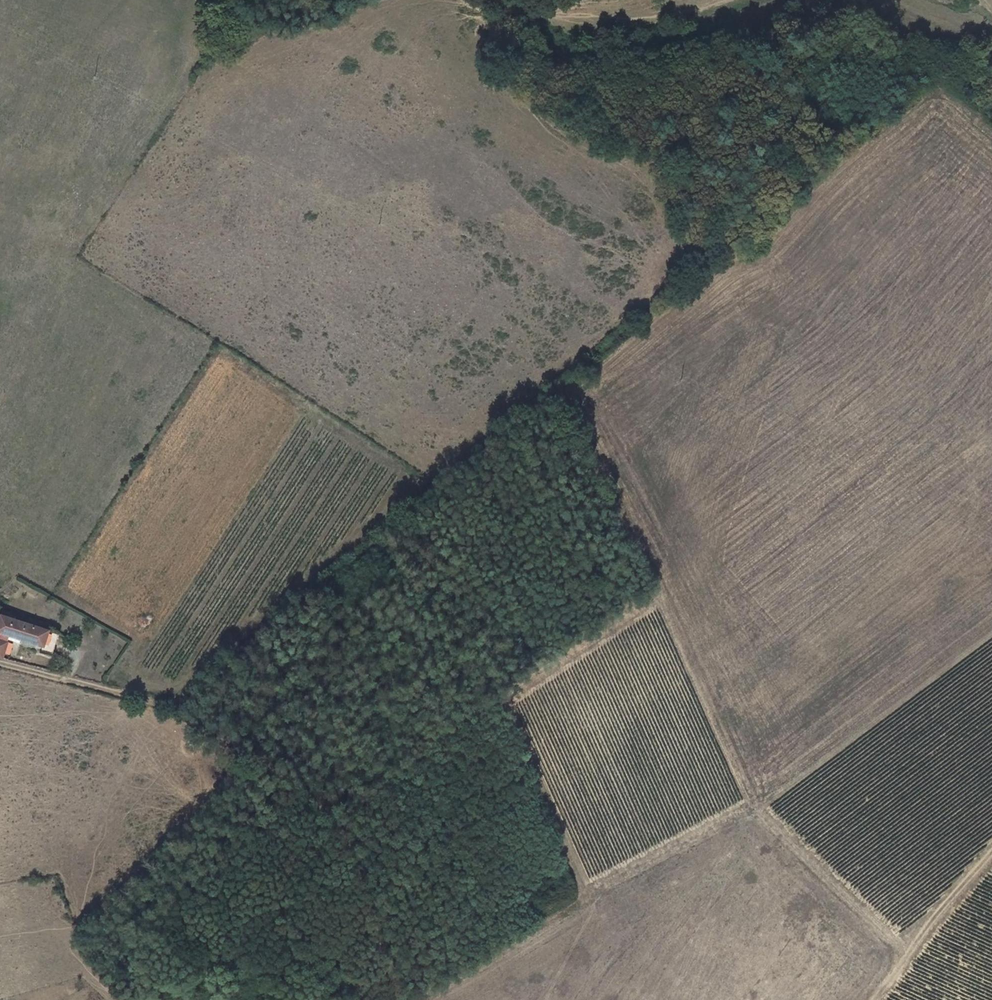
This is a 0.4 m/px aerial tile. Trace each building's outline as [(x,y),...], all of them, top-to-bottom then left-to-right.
[(4,657),(8,641),(17,643),(19,638),(52,646),(56,630),(0,616),(0,656),(4,657)] [(392,914),(385,916),(388,923),(394,920),(392,914)]
